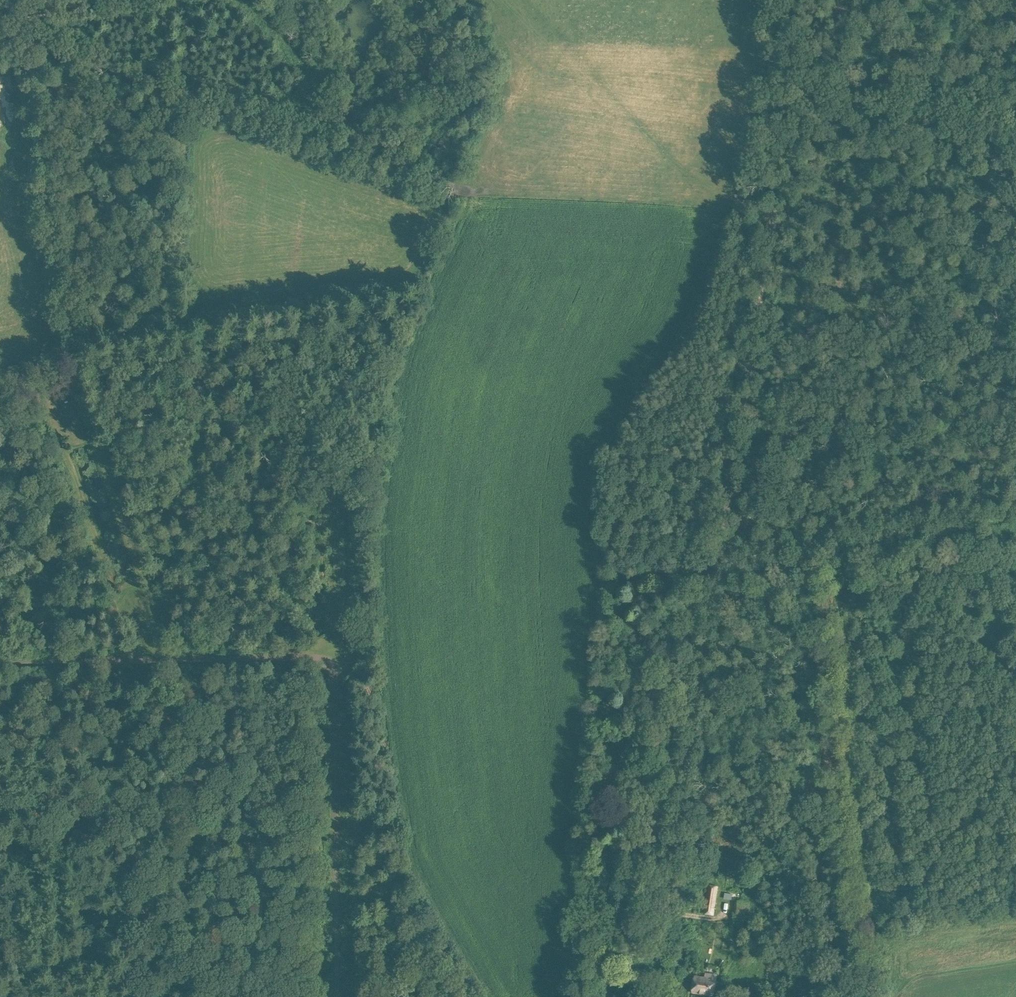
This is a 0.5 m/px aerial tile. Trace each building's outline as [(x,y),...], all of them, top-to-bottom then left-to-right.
[(718,854),(710,853),(708,868),(716,869),(718,854)] [(714,911),(718,887),(709,885),(708,885),(708,886),(709,886),(705,910),(704,909),(704,910),(705,910),(705,913),(713,914),(714,915),(714,911)] [(717,996),(720,976),(706,973),(706,977),(695,976),(693,992),(717,996)]
